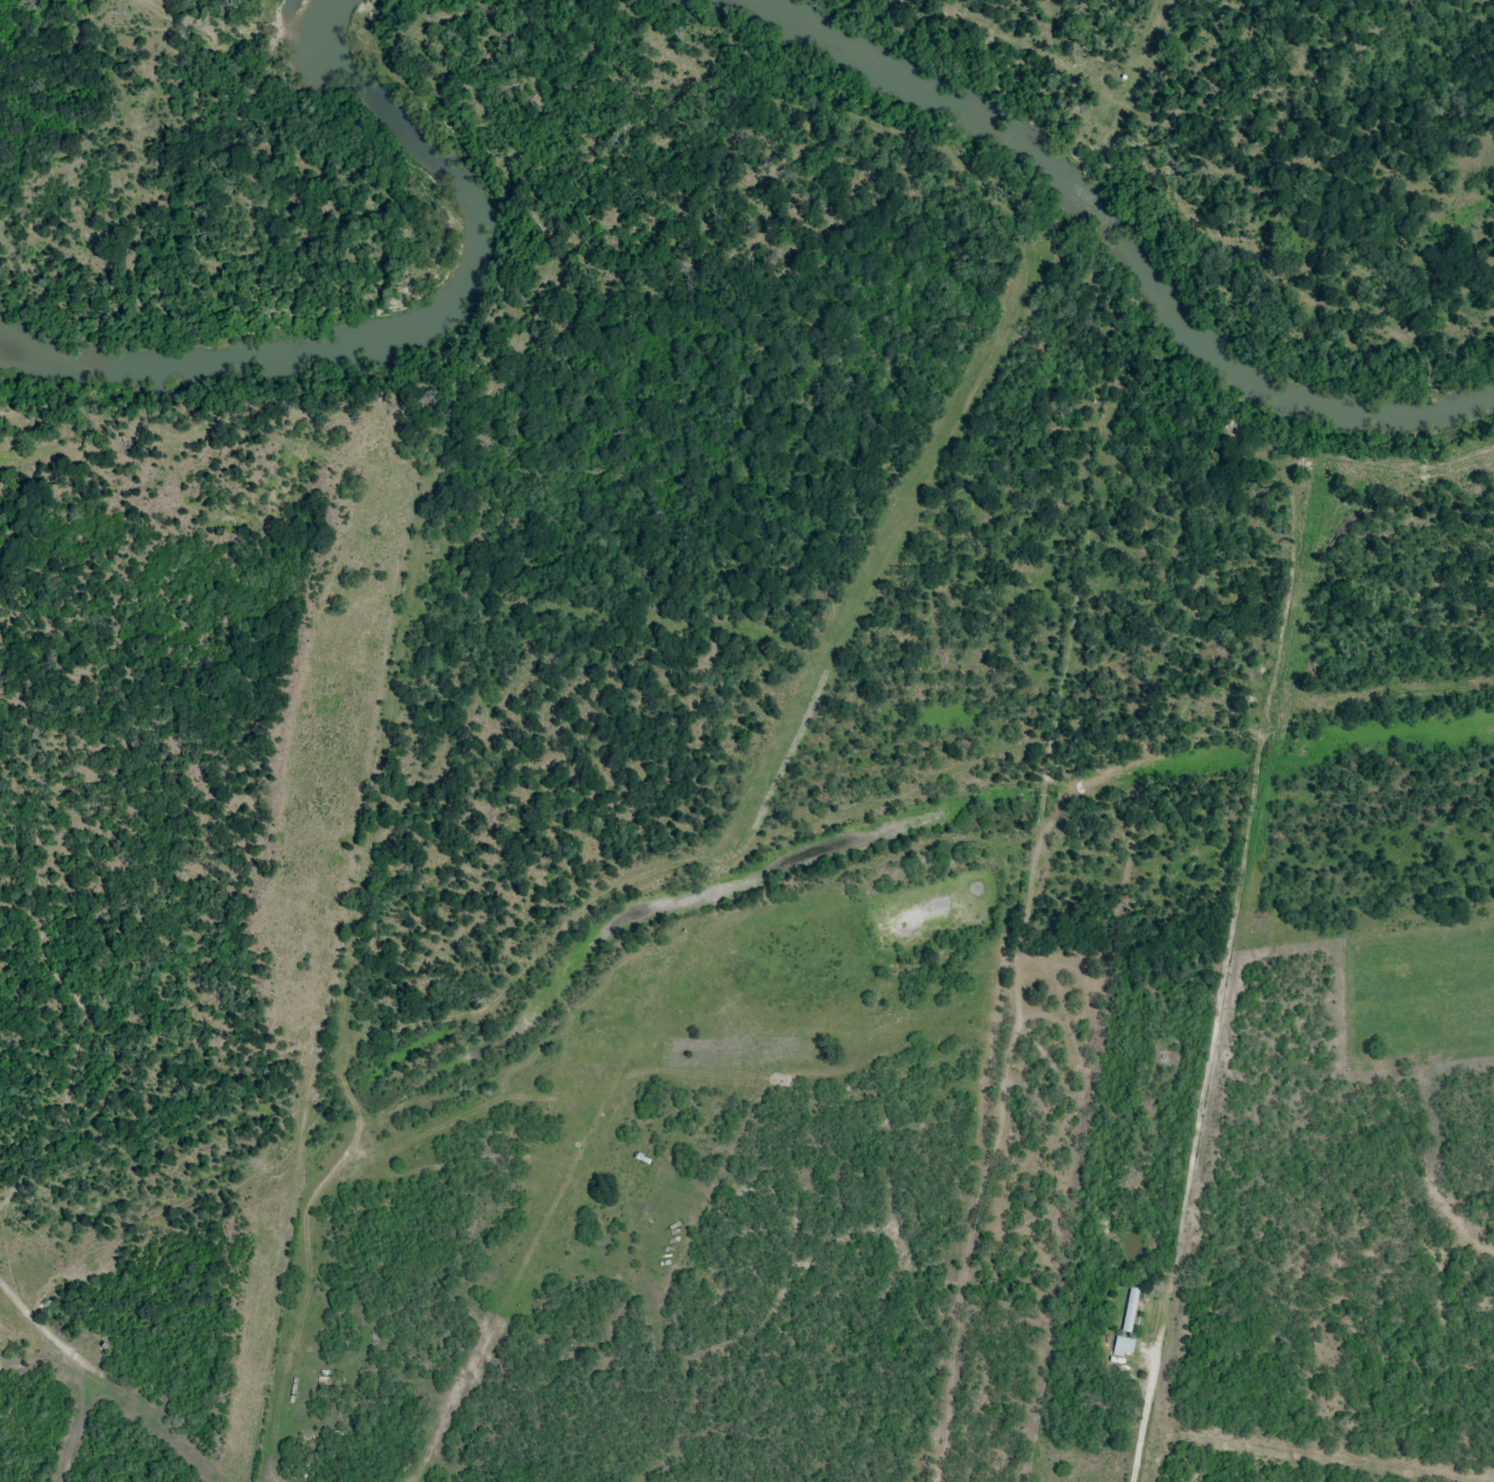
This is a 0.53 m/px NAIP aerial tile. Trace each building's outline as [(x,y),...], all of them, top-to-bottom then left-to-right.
[(1138,1289),(1128,1287),(1118,1330),(1128,1332),(1138,1289)] [(1110,1353),(1127,1357),(1131,1340),(1114,1336),(1110,1353)]
